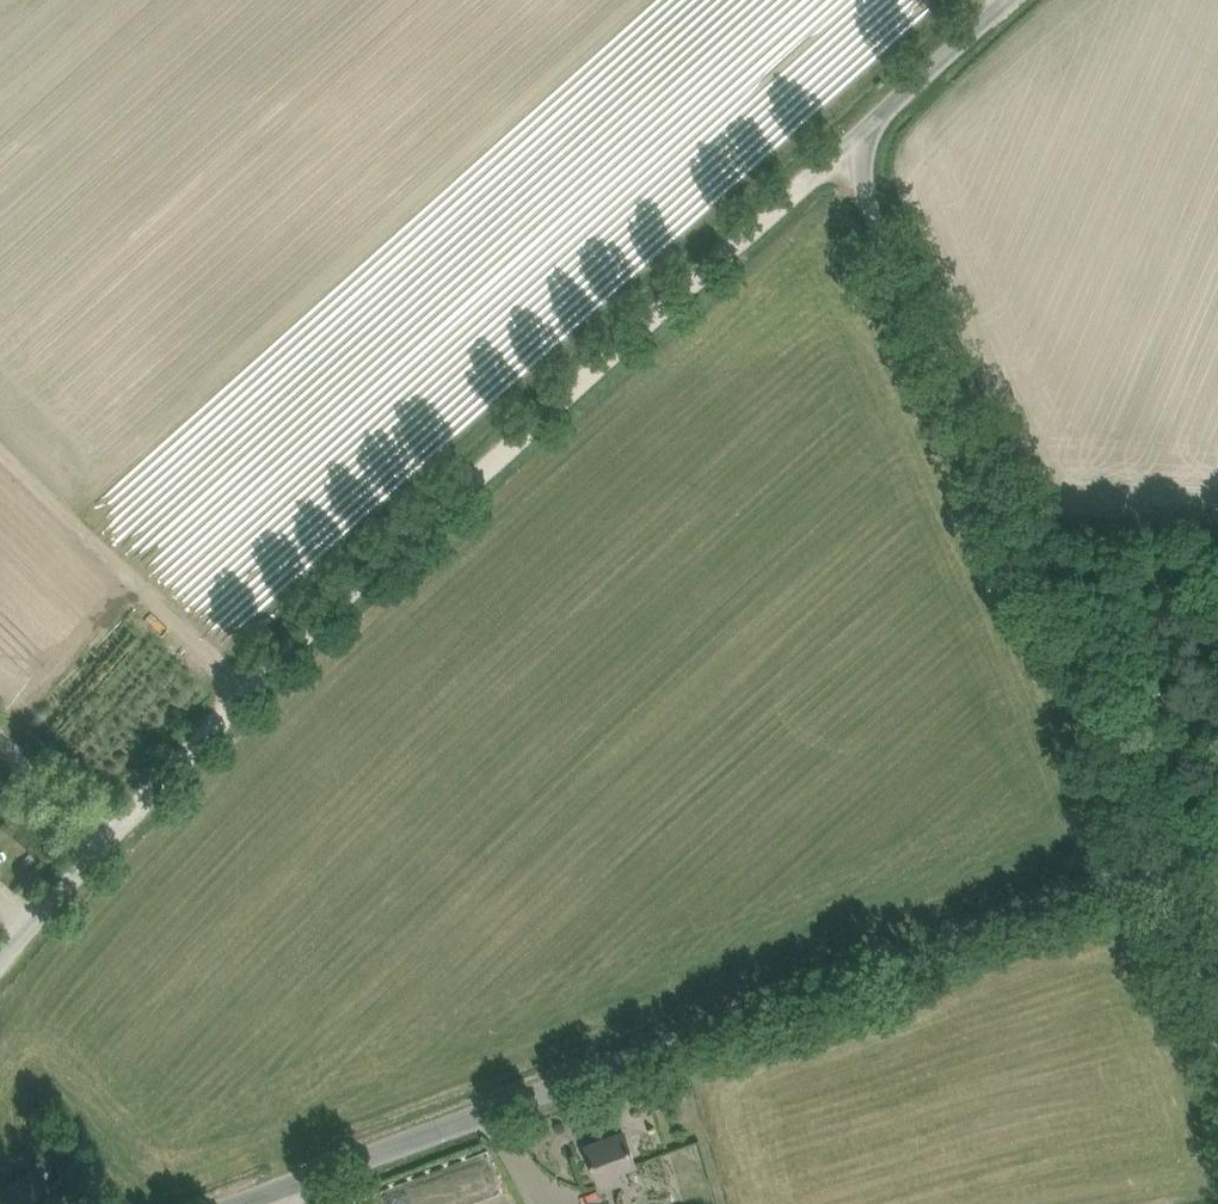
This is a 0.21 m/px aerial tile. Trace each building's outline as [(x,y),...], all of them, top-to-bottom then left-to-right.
[(602,1192),(624,1184),(620,1173),(637,1166),(634,1157),(625,1134),(587,1148),(595,1171),(602,1192)] [(48,1191),(37,1170),(0,1190),(0,1203),(24,1203),(48,1191)]
